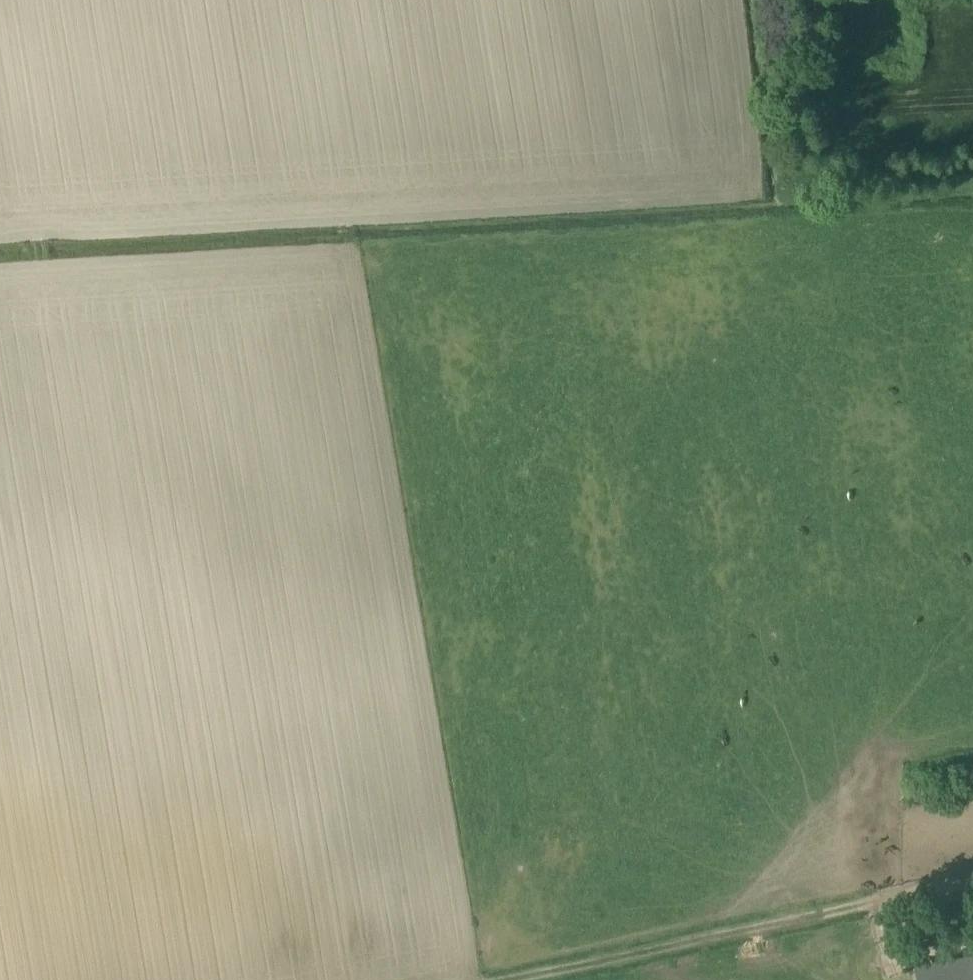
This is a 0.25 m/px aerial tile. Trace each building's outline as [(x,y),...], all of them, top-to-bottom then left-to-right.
[(915,969),(917,979),(972,979),(972,960),(915,969)]
